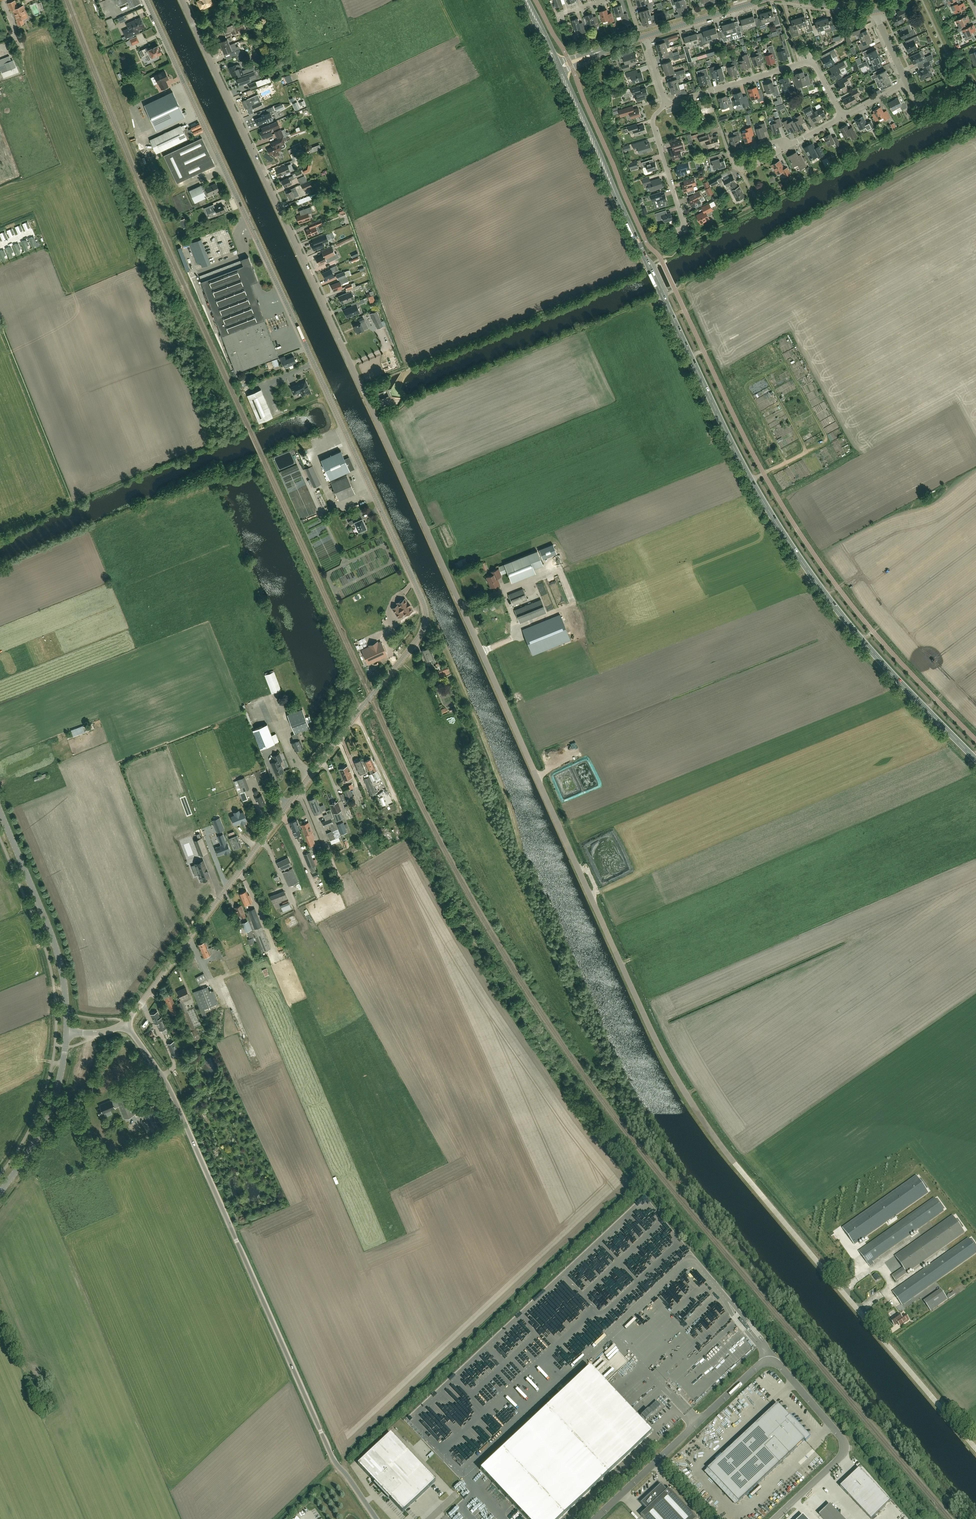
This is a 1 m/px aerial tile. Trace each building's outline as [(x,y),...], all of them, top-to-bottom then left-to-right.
[(212,3),(210,0),(201,0),(198,2),(201,8),(212,3)] [(949,4),(950,7),(952,6),(955,13),(966,8),(963,3),(959,5),(958,3),(956,4),(955,1),(957,0),(949,4)] [(28,17),(23,6),(17,8),(15,1),(9,3),(12,11),(13,10),(18,21),(17,21),(19,26),(24,24),(22,19),(28,17)] [(622,22),(628,20),(627,14),(624,15),(621,5),(613,7),(616,16),(620,15),(622,22)] [(648,6),(645,7),(646,10),(639,12),(642,19),(651,16),(650,13),(652,10),(651,8),(653,8),(652,5),(648,6)] [(686,5),(677,8),(679,13),(675,15),(676,18),(683,16),(682,13),(688,11),(686,5)] [(902,17),(907,15),(904,9),(897,12),(899,15),(893,18),(896,25),(904,22),(902,17)] [(599,18),(601,17),(602,21),(607,20),(608,22),(613,21),(611,13),(608,14),(606,10),(599,12),(600,14),(598,15),(599,18)] [(766,12),(769,21),(773,20),(774,25),(780,24),(778,16),(774,17),(772,10),(766,12)] [(762,20),(759,21),(760,26),(761,29),(766,28),(765,23),(769,21),(766,12),(760,14),(762,20)] [(588,25),(592,24),(594,31),(600,30),(597,19),(596,16),(593,17),(592,14),(585,16),(588,25)] [(647,27),(658,24),(656,18),(652,19),(651,16),(642,19),(644,25),(646,24),(647,27)] [(760,26),(759,21),(758,20),(755,21),(753,16),(747,18),(750,27),(756,25),(757,27),(760,26)] [(807,32),(813,31),(811,24),(807,25),(805,16),(798,18),(801,27),(805,26),(807,32)] [(959,32),(961,31),(963,30),(965,29),(964,26),(966,25),(965,23),(970,21),(967,16),(956,21),(959,28),(958,28),(959,32)] [(742,25),(739,26),(741,32),(744,31),(744,29),(750,27),(747,18),(741,20),(742,25)] [(801,27),(798,18),(792,20),(794,29),(791,30),(793,37),(799,35),(797,28),(801,27)] [(828,18),(827,19),(827,18),(826,18),(822,19),(826,33),(835,30),(832,18),(828,19),(828,18)] [(126,39),(127,38),(128,39),(134,36),(133,35),(138,32),(138,30),(144,27),(140,19),(127,24),(129,28),(123,30),(126,39)] [(582,23),(579,24),(578,19),(572,20),(575,30),(578,29),(579,34),(585,32),(582,23)] [(818,29),(814,30),(816,36),(826,33),(822,19),(817,21),(816,21),(817,22),(816,22),(818,29)] [(741,32),(739,26),(740,27),(736,28),(734,22),(728,24),(731,33),(734,32),(735,35),(741,33),(741,32)] [(236,26),(235,24),(231,26),(229,27),(231,31),(231,32),(231,31),(233,35),(235,34),(239,33),(238,32),(245,29),(245,28),(243,23),(236,26)] [(725,35),(722,36),(722,38),(722,39),(729,37),(728,34),(731,33),(728,24),(722,26),(725,35)] [(914,29),(912,29),(910,25),(905,27),(906,30),(899,33),(902,39),(911,36),(916,34),(914,29)] [(963,30),(966,37),(964,38),(966,41),(972,38),(971,35),(972,34),(971,33),(975,30),(974,25),(965,29),(963,30)] [(851,33),(853,36),(858,34),(861,39),(869,35),(867,30),(865,26),(851,33)] [(785,40),(783,34),(781,27),(776,29),(778,35),(780,35),(782,41),(785,40)] [(722,36),(721,34),(720,32),(717,33),(715,28),(709,30),(712,38),(718,36),(719,39),(722,38),(722,36)] [(705,38),(702,39),(704,45),(713,42),(712,38),(709,30),(703,32),(705,38)] [(678,34),(668,38),(661,40),(662,43),(657,45),(659,51),(667,48),(666,44),(669,43),(669,42),(679,38),(678,34)] [(696,34),(690,36),(693,44),(696,43),(697,46),(700,45),(700,47),(704,46),(704,45),(702,39),(701,37),(698,38),(696,34)] [(869,35),(861,39),(862,43),(858,44),(860,47),(861,50),(868,47),(866,44),(872,41),(869,35)] [(140,42),(137,36),(129,40),(132,46),(140,42)] [(689,45),(693,44),(690,36),(684,38),(687,45),(688,49),(689,49),(690,49),(689,45)] [(914,41),(918,39),(917,36),(910,39),(911,42),(905,45),(908,52),(917,48),(914,41)] [(220,42),(222,48),(230,45),(228,42),(232,40),(231,37),(225,39),(225,40),(220,42)] [(230,45),(222,48),(224,53),(229,51),(232,57),(237,54),(239,60),(243,59),(239,48),(238,46),(236,47),(235,43),(230,45)] [(148,47),(142,50),(145,56),(148,61),(154,59),(153,57),(162,53),(161,52),(162,52),(161,49),(160,49),(159,48),(158,45),(152,48),(151,47),(149,49),(148,47)] [(766,54),(766,55),(765,56),(768,64),(775,62),(773,57),(776,56),(774,49),(773,45),(769,46),(768,47),(769,51),(769,52),(766,53),(766,54)] [(785,51),(788,51),(787,46),(782,48),(782,51),(778,52),(781,61),(788,58),(785,51)] [(667,48),(659,51),(660,57),(661,57),(666,55),(667,58),(672,57),(679,55),(678,51),(673,53),(672,51),(668,52),(667,48)] [(760,58),(763,58),(761,52),(761,51),(760,48),(757,49),(758,52),(756,53),(757,56),(752,57),(755,66),(762,64),(760,58)] [(833,58),(837,56),(834,49),(826,54),(828,56),(822,59),(824,63),(826,67),(835,62),(833,58)] [(867,61),(879,56),(876,50),(872,52),(870,49),(863,52),(867,61)] [(749,67),(752,66),(747,50),(745,51),(744,53),(745,55),(743,56),(744,60),(739,61),(742,70),(749,68),(749,67)] [(916,53),(917,54),(910,57),(914,64),(917,62),(919,65),(927,61),(922,50),(916,53)] [(697,56),(692,58),(689,51),(685,52),(689,62),(693,61),(698,60),(697,56)] [(629,64),(638,61),(635,53),(623,57),(625,65),(622,66),(624,71),(630,69),(629,64)] [(10,56),(0,60),(0,67),(2,73),(16,67),(13,60),(11,61),(10,56)] [(879,56),(867,61),(869,66),(871,70),(879,67),(880,67),(879,66),(878,63),(881,62),(882,62),(881,61),(882,61),(881,57),(880,58),(879,56)] [(664,69),(673,67),(671,61),(669,62),(669,60),(666,61),(666,62),(662,64),(664,69)] [(929,61),(923,64),(925,67),(919,70),(917,71),(921,80),(932,75),(931,72),(929,68),(932,67),(930,63),(934,62),(933,60),(929,61)] [(830,75),(833,81),(838,79),(838,80),(843,77),(841,74),(842,73),(841,70),(847,67),(844,61),(830,69),(832,74),(830,75)] [(736,69),(738,68),(737,62),(731,64),(732,66),(727,68),(730,76),(737,74),(736,69)] [(242,69),(240,65),(238,64),(229,68),(232,76),(237,74),(238,77),(241,76),(244,75),(255,70),(254,66),(242,70),(242,69)] [(721,67),(721,68),(716,69),(715,66),(709,68),(712,75),(715,75),(717,80),(724,78),(722,71),(725,70),(724,66),(721,67)] [(673,67),(664,69),(666,75),(670,74),(670,75),(673,74),(673,73),(674,72),(673,67)] [(697,71),(698,77),(701,85),(708,83),(706,76),(709,75),(706,69),(701,70),(697,71)] [(876,82),(880,80),(889,77),(886,71),(882,73),(880,70),(874,73),(876,78),(874,79),(876,82)] [(155,76),(158,84),(159,83),(162,89),(168,86),(165,80),(169,79),(165,71),(155,76)] [(249,73),(244,75),(241,76),(241,78),(237,79),(240,85),(251,81),(250,79),(256,77),(253,71),(251,72),(249,73)] [(633,83),(643,80),(641,72),(634,75),(633,71),(626,73),(628,79),(632,78),(633,83)] [(296,72),(295,72),(285,77),(287,83),(299,79),(296,72)] [(806,80),(805,76),(803,73),(796,75),(798,82),(795,83),(798,91),(801,90),(800,86),(810,83),(809,79),(806,80)] [(669,87),(670,87),(670,88),(679,85),(678,82),(682,81),(680,74),(678,75),(673,77),(674,80),(668,82),(667,83),(669,87)] [(852,78),(851,75),(837,82),(840,87),(837,88),(840,94),(844,92),(844,93),(848,91),(846,88),(847,88),(845,84),(850,82),(848,80),(852,78)] [(262,79),(256,82),(256,81),(249,84),(251,89),(271,82),(269,77),(262,80),(262,79)] [(783,89),(784,89),(785,93),(789,92),(796,90),(794,84),(790,85),(788,77),(780,80),(783,89)] [(889,77),(880,80),(882,84),(879,85),(882,90),(888,87),(887,85),(891,83),(889,77)] [(774,97),(780,95),(777,86),(774,87),(772,82),(764,85),(767,94),(773,92),(774,97)] [(679,85),(670,88),(672,94),(677,92),(678,95),(684,93),(685,95),(688,94),(687,91),(685,91),(683,84),(679,85)] [(646,98),(645,95),(647,94),(646,88),(641,89),(640,86),(637,87),(631,89),(632,94),(636,93),(637,96),(635,97),(637,101),(646,98)] [(757,87),(749,89),(752,100),(757,98),(758,102),(760,101),(764,100),(765,100),(762,91),(758,92),(758,90),(757,87)] [(855,97),(860,94),(857,89),(851,92),(852,95),(843,100),(847,107),(857,102),(855,97)] [(174,91),(145,105),(157,129),(185,116),(174,91)] [(744,107),(749,106),(747,99),(744,100),(741,92),(734,94),(736,100),(733,101),(734,105),(738,104),(742,103),(744,107)] [(248,112),(252,109),(254,109),(255,110),(263,106),(258,94),(256,95),(254,96),(251,97),(242,101),(246,109),(248,112)] [(731,111),(734,110),(732,103),(728,104),(726,96),(719,99),(722,109),(729,107),(731,111)] [(894,114),(895,114),(898,112),(902,110),(904,109),(905,110),(907,109),(906,108),(907,107),(904,101),(901,103),(898,98),(888,103),(894,114)] [(279,105),(275,107),(277,112),(280,111),(285,108),(283,106),(282,104),(279,105)] [(262,115),(262,117),(255,119),(258,125),(265,122),(266,124),(273,121),(270,112),(275,110),(273,107),(266,109),(268,113),(262,115)] [(621,117),(630,114),(631,119),(641,116),(638,108),(632,110),(631,107),(619,110),(621,117)] [(811,107),(804,111),(808,120),(812,118),(814,121),(821,117),(821,119),(826,116),(821,107),(813,111),(811,107)] [(875,109),(875,110),(874,111),(875,113),(872,114),(875,121),(878,120),(883,117),(885,120),(890,118),(886,111),(884,112),(881,107),(879,108),(878,107),(875,109)] [(794,122),(797,129),(798,131),(804,128),(802,124),(804,122),(801,115),(796,118),(797,120),(794,122)] [(868,131),(875,128),(871,121),(866,123),(863,117),(857,120),(858,121),(856,122),(861,130),(866,127),(868,131)] [(779,127),(782,126),(779,119),(774,120),(769,122),(770,125),(771,125),(774,133),(780,132),(779,127)] [(792,132),(797,129),(794,122),(793,120),(789,122),(788,120),(783,122),(787,129),(789,128),(792,132)] [(273,135),(271,130),(279,127),(279,125),(277,121),(262,128),(263,131),(260,132),(262,137),(265,136),(266,138),(273,135)] [(185,129),(187,134),(201,127),(199,123),(191,126),(192,129),(189,130),(188,128),(186,129),(184,125),(181,126),(183,130),(185,129)] [(764,132),(767,131),(765,123),(760,125),(761,127),(757,129),(760,138),(766,136),(764,132)] [(636,136),(646,133),(644,125),(637,127),(636,124),(628,126),(630,133),(634,132),(636,136)] [(848,128),(847,125),(840,129),(842,132),(839,134),(842,137),(844,136),(845,138),(850,135),(853,139),(857,137),(852,127),(848,128)] [(187,139),(183,130),(181,126),(167,132),(164,133),(150,140),(156,153),(187,139)] [(203,131),(201,127),(187,134),(189,138),(192,137),(191,135),(194,133),(195,135),(203,131)] [(747,132),(743,133),(746,142),(752,140),(750,136),(754,135),(753,133),(752,127),(746,129),(747,132)] [(738,139),(741,138),(739,131),(734,133),(735,136),(730,138),(733,146),(740,144),(738,139)] [(706,134),(707,136),(699,138),(701,144),(707,142),(709,148),(714,146),(714,147),(715,148),(717,149),(718,148),(719,147),(719,146),(719,144),(717,137),(713,138),(711,133),(706,134)] [(837,146),(840,144),(836,136),(832,138),(831,134),(824,138),(829,146),(835,143),(837,146)] [(270,154),(273,153),(274,155),(276,155),(278,154),(278,153),(278,151),(281,149),(279,145),(284,142),(284,141),(289,139),(289,137),(289,136),(288,136),(282,138),(271,143),(272,146),(268,149),(269,151),(268,152),(269,154),(270,154)] [(215,165),(209,151),(202,138),(164,156),(177,183),(215,165)] [(682,144),(681,140),(671,143),(673,150),(670,151),(673,160),(679,159),(678,158),(682,157),(681,151),(684,150),(682,144)] [(640,154),(651,150),(649,143),(642,145),(641,142),(633,144),(634,149),(638,148),(640,154)] [(314,147),(308,149),(309,153),(321,149),(320,144),(314,147)] [(815,149),(813,144),(804,148),(810,159),(817,155),(819,158),(824,155),(820,146),(815,149)] [(802,169),(807,166),(802,157),(799,158),(796,152),(788,157),(794,167),(798,165),(799,167),(801,167),(802,169)] [(145,157),(147,163),(158,160),(156,154),(145,157)] [(718,169),(726,167),(724,160),(720,162),(719,158),(717,159),(716,155),(708,157),(711,165),(712,164),(713,167),(717,166),(718,169)] [(307,169),(303,171),(305,174),(310,172),(313,161),(310,160),(307,169)] [(652,172),(652,171),(657,169),(655,162),(649,164),(648,161),(642,163),(643,168),(643,169),(644,174),(645,174),(646,175),(651,173),(652,172)] [(786,177),(791,174),(787,168),(784,170),(779,161),(773,165),(778,174),(783,172),(786,177)] [(677,166),(678,169),(676,170),(678,176),(688,173),(686,170),(690,169),(688,163),(677,166)] [(279,176),(290,171),(288,165),(276,170),(279,176)] [(719,182),(718,181),(723,178),(721,174),(709,181),(712,187),(719,182)] [(294,179),(294,178),(293,175),(281,181),(284,187),(292,183),(290,180),(294,179)] [(733,189),(738,187),(735,182),(736,182),(733,176),(723,181),(726,187),(730,184),(733,189)] [(651,191),(663,187),(660,179),(651,182),(649,177),(642,179),(644,186),(649,185),(651,191)] [(684,192),(687,191),(688,195),(695,192),(694,189),(693,186),(696,185),(694,179),(688,181),(684,182),(685,185),(682,186),(684,192)] [(200,185),(190,191),(195,202),(206,197),(207,197),(206,197),(209,195),(209,196),(220,191),(216,183),(206,188),(203,190),(201,186),(201,185),(200,185)] [(738,187),(733,189),(733,190),(732,191),(737,201),(745,197),(739,186),(738,187)] [(297,191),(295,187),(291,189),(288,190),(289,192),(287,193),(290,200),(295,197),(293,193),(297,191)] [(691,200),(689,201),(692,207),(695,206),(696,208),(702,205),(701,203),(701,202),(700,200),(703,198),(699,192),(694,195),(690,198),(691,200)] [(316,193),(310,196),(310,195),(307,196),(296,201),(298,205),(312,199),(311,198),(317,196),(316,193)] [(652,195),(649,196),(649,197),(649,199),(652,198),(653,202),(657,200),(659,207),(666,205),(665,202),(667,201),(665,194),(662,195),(661,193),(658,193),(652,195)] [(213,204),(204,208),(206,212),(210,210),(212,213),(216,211),(216,212),(217,214),(218,214),(218,215),(220,214),(220,213),(226,211),(226,210),(227,210),(225,207),(224,207),(223,205),(218,207),(218,206),(215,208),(213,204)] [(707,214),(713,210),(709,204),(702,208),(704,212),(697,216),(701,224),(710,220),(707,214)] [(304,213),(296,216),(299,224),(310,220),(308,214),(312,212),(311,207),(310,207),(303,209),(304,213)] [(665,222),(673,220),(671,212),(665,214),(664,211),(656,213),(658,221),(664,219),(665,222)] [(309,237),(318,233),(315,227),(322,224),(320,220),(309,225),(310,228),(306,230),(309,237)] [(324,247),(322,243),(328,241),(326,235),(318,237),(319,240),(311,243),(312,244),(311,245),(312,250),(314,250),(324,247)] [(352,237),(348,238),(336,244),(337,247),(349,241),(353,239),(352,237)] [(201,239),(192,242),(202,267),(211,263),(201,239)] [(334,259),(333,256),(335,255),(333,250),(332,247),(321,251),(323,255),(316,258),(318,264),(323,262),(324,263),(325,262),(325,261),(326,261),(327,262),(334,259)] [(242,259),(199,275),(236,372),(278,356),(251,284),(258,281),(248,256),(241,259),(242,259)] [(330,279),(334,277),(332,272),(334,271),(333,268),(322,273),(325,279),(330,277),(330,279)] [(338,280),(339,280),(346,277),(347,277),(347,276),(350,275),(348,271),(348,270),(345,272),(344,271),(336,275),(338,280)] [(346,277),(339,280),(340,282),(331,285),(334,291),(342,288),(341,284),(348,281),(346,277)] [(356,286),(347,290),(346,290),(347,293),(339,296),(342,304),(354,299),(351,292),(360,288),(358,285),(356,286)] [(345,310),(346,312),(348,317),(359,313),(356,305),(347,309),(345,310)] [(377,311),(370,314),(375,324),(378,329),(383,326),(386,325),(384,320),(381,321),(377,311)] [(356,332),(357,332),(357,333),(364,330),(364,329),(362,325),(366,323),(365,322),(363,317),(359,319),(360,323),(360,322),(357,323),(357,324),(354,326),(355,329),(355,330),(356,332)] [(285,366),(286,369),(290,367),(289,366),(296,363),(294,356),(286,359),(286,360),(283,361),(282,362),(283,366),(285,366)] [(266,363),(269,369),(275,367),(276,370),(281,368),(279,365),(280,365),(277,359),(266,363)] [(303,396),(310,392),(305,381),(291,388),(294,394),(300,391),(303,396)] [(273,417),(261,389),(247,395),(259,423),(273,417)] [(343,448),(320,458),(330,480),(356,468),(352,460),(349,461),(343,448)] [(312,465),(308,467),(316,486),(321,484),(312,465)] [(355,494),(347,475),(331,482),(339,501),(355,494)] [(362,519),(356,521),(355,518),(348,522),(350,525),(355,523),(359,532),(361,531),(362,532),(366,530),(365,529),(366,528),(362,519)] [(543,559),(557,554),(553,544),(539,550),(543,559)] [(506,568),(512,583),(535,573),(528,554),(504,564),(501,565),(503,570),(506,568)] [(491,587),(493,586),(494,587),(495,587),(496,587),(497,586),(497,585),(499,584),(497,578),(501,577),(498,569),(491,572),(492,575),(487,577),(491,587)] [(512,605),(527,599),(523,589),(508,595),(512,605)] [(398,604),(392,608),(399,617),(404,613),(405,615),(413,610),(410,606),(411,606),(408,601),(407,602),(405,598),(402,600),(401,599),(397,602),(398,604)] [(541,599),(514,610),(519,623),(546,612),(541,599)] [(556,619),(519,634),(528,658),(566,644),(556,619)] [(381,641),(378,642),(369,647),(362,650),(368,664),(387,655),(381,641)] [(432,663),(435,662),(434,658),(430,647),(426,649),(422,650),(426,661),(430,659),(432,663)] [(440,677),(450,673),(447,667),(438,671),(440,677)] [(272,694),(281,690),(274,672),(265,675),(272,694)] [(303,747),(297,732),(310,727),(302,709),(288,715),(288,714),(287,714),(295,734),(293,734),(292,736),(295,742),(292,743),(295,750),(296,750),(296,751),(298,750),(298,749),(303,747)] [(276,734),(271,735),(267,724),(253,730),(260,749),(279,741),(276,734)] [(83,726),(71,730),(74,736),(78,735),(85,732),(83,726)] [(275,762),(271,763),(276,774),(283,771),(280,762),(282,761),(279,754),(273,756),(275,762)] [(376,781),(376,782),(381,779),(380,777),(375,766),(371,759),(365,762),(368,769),(370,774),(369,775),(373,783),(376,781)] [(361,760),(354,763),(359,773),(360,775),(366,773),(361,760)] [(348,781),(347,779),(352,777),(348,766),(339,770),(344,781),(345,782),(348,781)] [(35,782),(40,780),(48,777),(47,773),(39,776),(34,778),(35,782)] [(371,796),(376,794),(369,777),(364,779),(371,796)] [(244,778),(234,782),(239,793),(240,793),(243,801),(248,799),(245,791),(248,789),(244,778)] [(349,785),(342,787),(344,792),(347,799),(353,797),(350,789),(349,785)] [(265,803),(262,795),(260,796),(257,790),(254,792),(256,797),(255,798),(257,801),(259,805),(265,803)] [(316,797),(308,800),(309,800),(314,814),(322,811),(316,797)] [(340,811),(341,810),(338,802),(331,804),(334,813),(333,813),(337,822),(344,819),(342,813),(341,814),(340,811)] [(340,840),(342,839),(330,809),(326,811),(327,814),(324,815),(326,820),(322,822),(324,826),(329,824),(332,831),(327,833),(330,840),(338,837),(340,840)] [(234,824),(241,822),(245,820),(246,820),(243,812),(240,813),(235,815),(231,816),(234,824)] [(219,817),(213,820),(216,826),(222,823),(219,817)] [(290,823),(295,837),(302,835),(299,828),(300,828),(297,820),(296,820),(295,820),(294,820),(294,821),(290,823)] [(308,822),(302,825),(303,829),(302,830),(305,835),(309,846),(309,847),(314,845),(315,844),(314,840),(314,837),(312,832),(308,822)] [(347,832),(343,822),(337,824),(341,834),(347,832)] [(392,837),(386,827),(380,830),(386,841),(392,837)] [(223,845),(216,848),(219,855),(230,851),(224,835),(219,837),(223,845)] [(229,838),(234,850),(242,847),(237,835),(229,838)] [(209,859),(204,845),(198,847),(201,855),(207,853),(209,859)] [(309,868),(311,872),(317,870),(315,865),(310,852),(304,855),(310,868),(309,868)] [(288,858),(277,863),(281,870),(284,868),(285,871),(283,873),(289,886),(298,881),(292,868),(290,869),(288,866),(291,865),(288,858)] [(204,865),(197,868),(197,867),(196,868),(197,869),(193,870),(195,875),(199,873),(202,880),(209,878),(207,873),(206,870),(204,865)] [(246,891),(239,894),(244,905),(252,902),(251,897),(249,894),(248,895),(246,891)] [(291,908),(288,902),(284,891),(270,896),(273,904),(276,910),(281,908),(280,905),(281,905),(283,911),(291,908)] [(241,905),(235,907),(237,911),(236,911),(238,915),(240,914),(242,918),(246,916),(244,913),(244,912),(241,905)] [(262,953),(271,949),(255,908),(248,911),(249,913),(246,914),(250,923),(262,953)] [(211,954),(205,941),(198,944),(204,957),(211,954)] [(208,982),(204,973),(196,977),(200,986),(208,982)] [(214,990),(209,992),(207,986),(193,992),(204,1019),(208,1018),(204,1009),(219,1003),(214,990)] [(186,988),(178,991),(181,997),(181,998),(180,999),(181,1002),(183,1001),(188,999),(186,996),(189,995),(186,988)] [(172,1015),(178,1012),(171,994),(164,997),(172,1015)] [(181,1002),(178,1003),(190,1032),(196,1029),(195,1027),(188,1011),(185,1012),(181,1002)] [(151,1013),(152,1014),(151,1014),(155,1024),(157,1023),(160,1030),(166,1028),(162,1017),(160,1018),(158,1012),(155,1013),(155,1012),(151,1013)] [(185,1026),(184,1026),(180,1028),(181,1030),(182,1032),(181,1032),(182,1034),(183,1035),(188,1032),(185,1026)] [(180,1056),(178,1053),(179,1052),(174,1041),(168,1044),(173,1055),(174,1059),(180,1056)] [(125,1118),(135,1114),(126,1094),(116,1098),(117,1099),(112,1101),(112,1100),(104,1103),(107,1109),(115,1106),(114,1105),(119,1103),(125,1118)] [(149,1130),(158,1126),(152,1112),(145,1115),(147,1121),(145,1122),(149,1130)] [(916,1176),(843,1228),(854,1245),(928,1193),(916,1176)] [(873,1261),(917,1230),(944,1211),(935,1198),(859,1251),(868,1264),(870,1267),(874,1264),(873,1261)] [(965,1232),(962,1228),(956,1219),(953,1215),(895,1256),(903,1268),(892,1276),(896,1281),(965,1232)] [(942,1257),(893,1291),(902,1305),(975,1253),(975,1248),(969,1238),(942,1257)] [(947,1299),(942,1291),(925,1303),(931,1311),(947,1299)] [(900,1326),(904,1323),(909,1320),(906,1314),(902,1317),(899,1313),(891,1320),(895,1326),(898,1323),(900,1326)] [(740,1321),(743,1325),(747,1330),(750,1328),(746,1323),(742,1318),(740,1321)] [(571,1385),(546,1407),(546,1408),(480,1470),(484,1474),(526,1518),(560,1518),(592,1489),(608,1474),(652,1433),(590,1367),(573,1382),(571,1385)] [(778,1404),(708,1469),(739,1502),(805,1441),(806,1442),(811,1437),(790,1415),(789,1416),(778,1404)] [(648,1409),(641,1415),(645,1420),(652,1414),(648,1409)] [(402,1512),(436,1481),(391,1433),(357,1464),(402,1512)] [(840,1487),(871,1518),(872,1518),(891,1502),(859,1469),(840,1487)] [(641,1516),(644,1518),(697,1518),(670,1489),(667,1492),(661,1486),(642,1503),(648,1509),(641,1516)] [(839,1514),(830,1504),(819,1515),(823,1518),(833,1518),(839,1514)]
